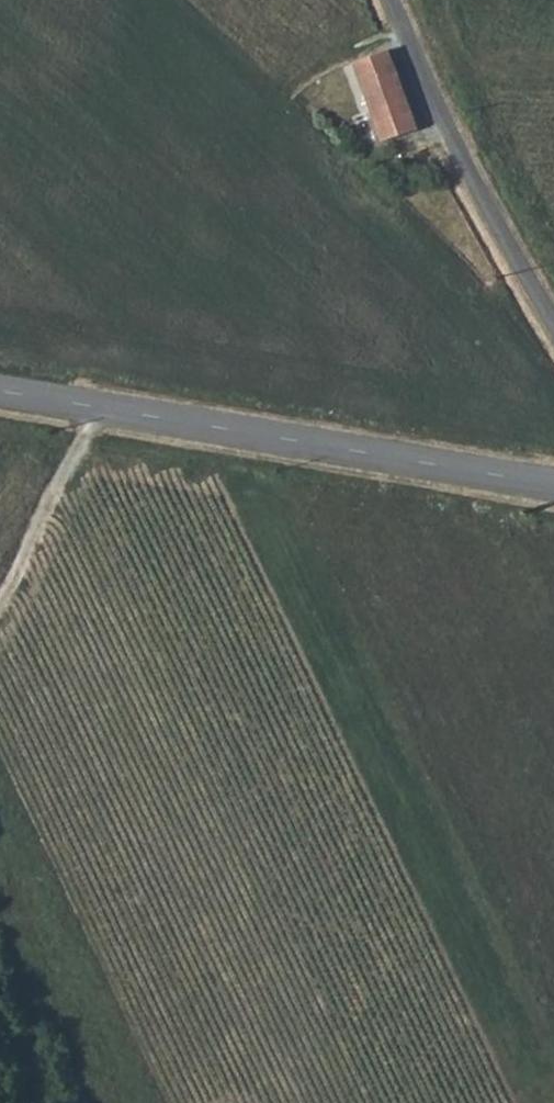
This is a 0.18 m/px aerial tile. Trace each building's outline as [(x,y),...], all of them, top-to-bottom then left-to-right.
[(413,131),(386,52),(353,63),(379,142),(413,131)]
